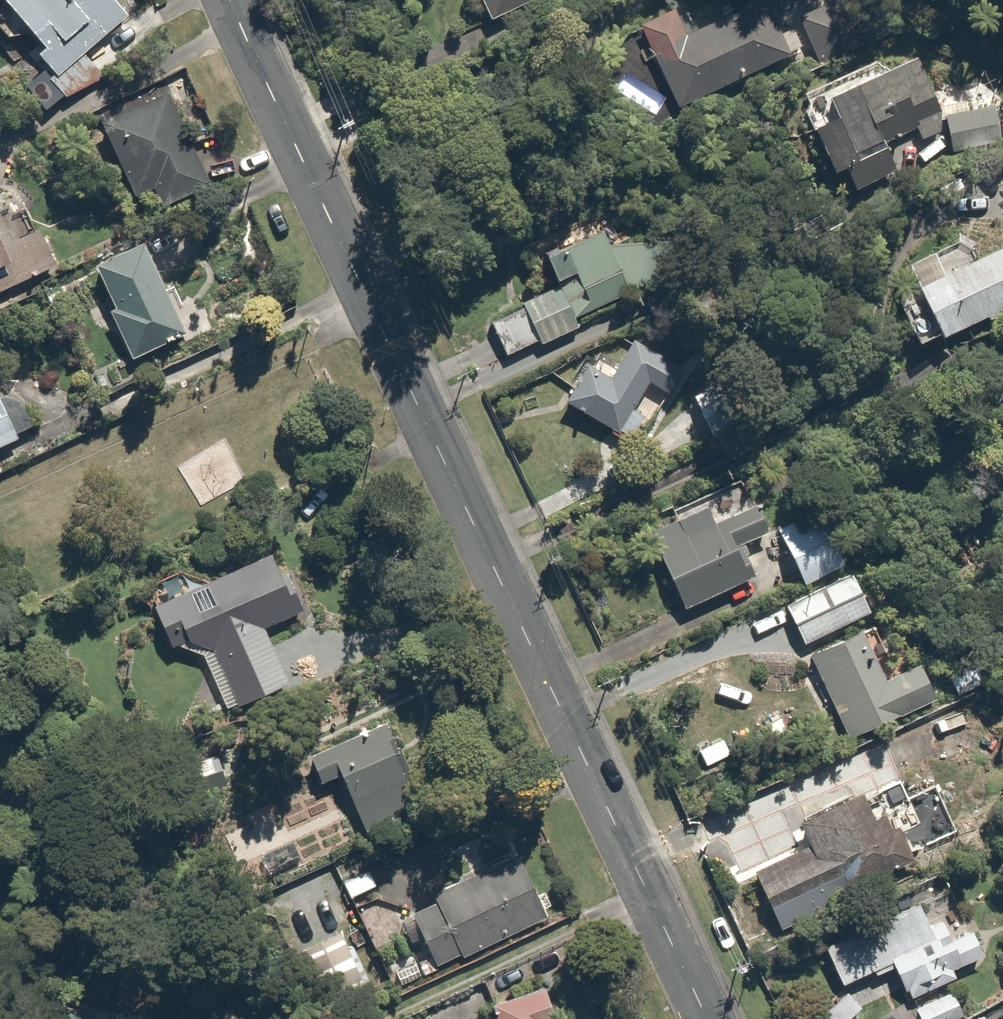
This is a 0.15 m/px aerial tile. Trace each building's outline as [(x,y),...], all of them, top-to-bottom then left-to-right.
[(123,12),(111,0),(5,0),(39,45),(34,50),(60,76),(123,12)] [(489,14),(517,0),(482,0),(489,14)] [(631,13),(670,100),(790,47),(769,0),(743,0),(685,25),(674,0),(660,0),(631,13)] [(942,124),(911,51),(822,89),(847,150),(836,155),(848,185),(895,165),(882,134),(912,121),(918,134),(942,124)] [(193,155),(161,79),(95,109),(138,213),(235,172),(223,142),(193,155)] [(632,286),(588,209),(531,242),(552,278),(569,268),(583,292),(566,301),(575,318),(632,286)] [(31,273),(6,216),(0,219),(0,287),(31,273)] [(180,329),(137,241),(91,263),(111,303),(102,307),(126,356),(180,329)] [(905,259),(940,329),(1002,297),(1002,247),(949,274),(934,245),(905,259)] [(610,372),(578,357),(558,399),(616,427),(642,376),(667,389),(684,355),(631,329),(610,372)] [(19,432),(0,390),(0,440),(19,432)] [(675,516),(648,528),(680,603),(747,575),(735,545),(770,530),(756,499),(714,517),(705,497),(673,511),(675,516)] [(274,549),(151,599),(149,598),(166,644),(200,653),(222,708),(285,682),(261,622),(297,607),(274,549)] [(820,584),(782,602),(798,638),(868,607),(856,580),(825,594),(820,584)] [(862,624),(808,647),(844,731),(926,695),(912,663),(884,675),(862,624)] [(380,714),(320,747),(356,813),(416,781),(380,714)] [(888,827),(882,816),(872,821),(857,789),(794,818),(807,846),(749,872),(773,925),(910,862),(893,825),(888,827)] [(455,951),(458,957),(543,913),(512,852),(429,895),(431,900),(406,913),(432,963),(455,951)] [(981,950),(946,875),(888,902),(891,908),(822,940),(840,979),(883,960),(901,1000),(950,977),(945,966),(981,950)] [(538,981),(488,998),(495,1018),(551,1018),(538,981)] [(911,1007),(917,1018),(949,1018),(959,1014),(946,989),(911,1007)] [(962,1018),(983,1018),(978,1010),(962,1018)]
